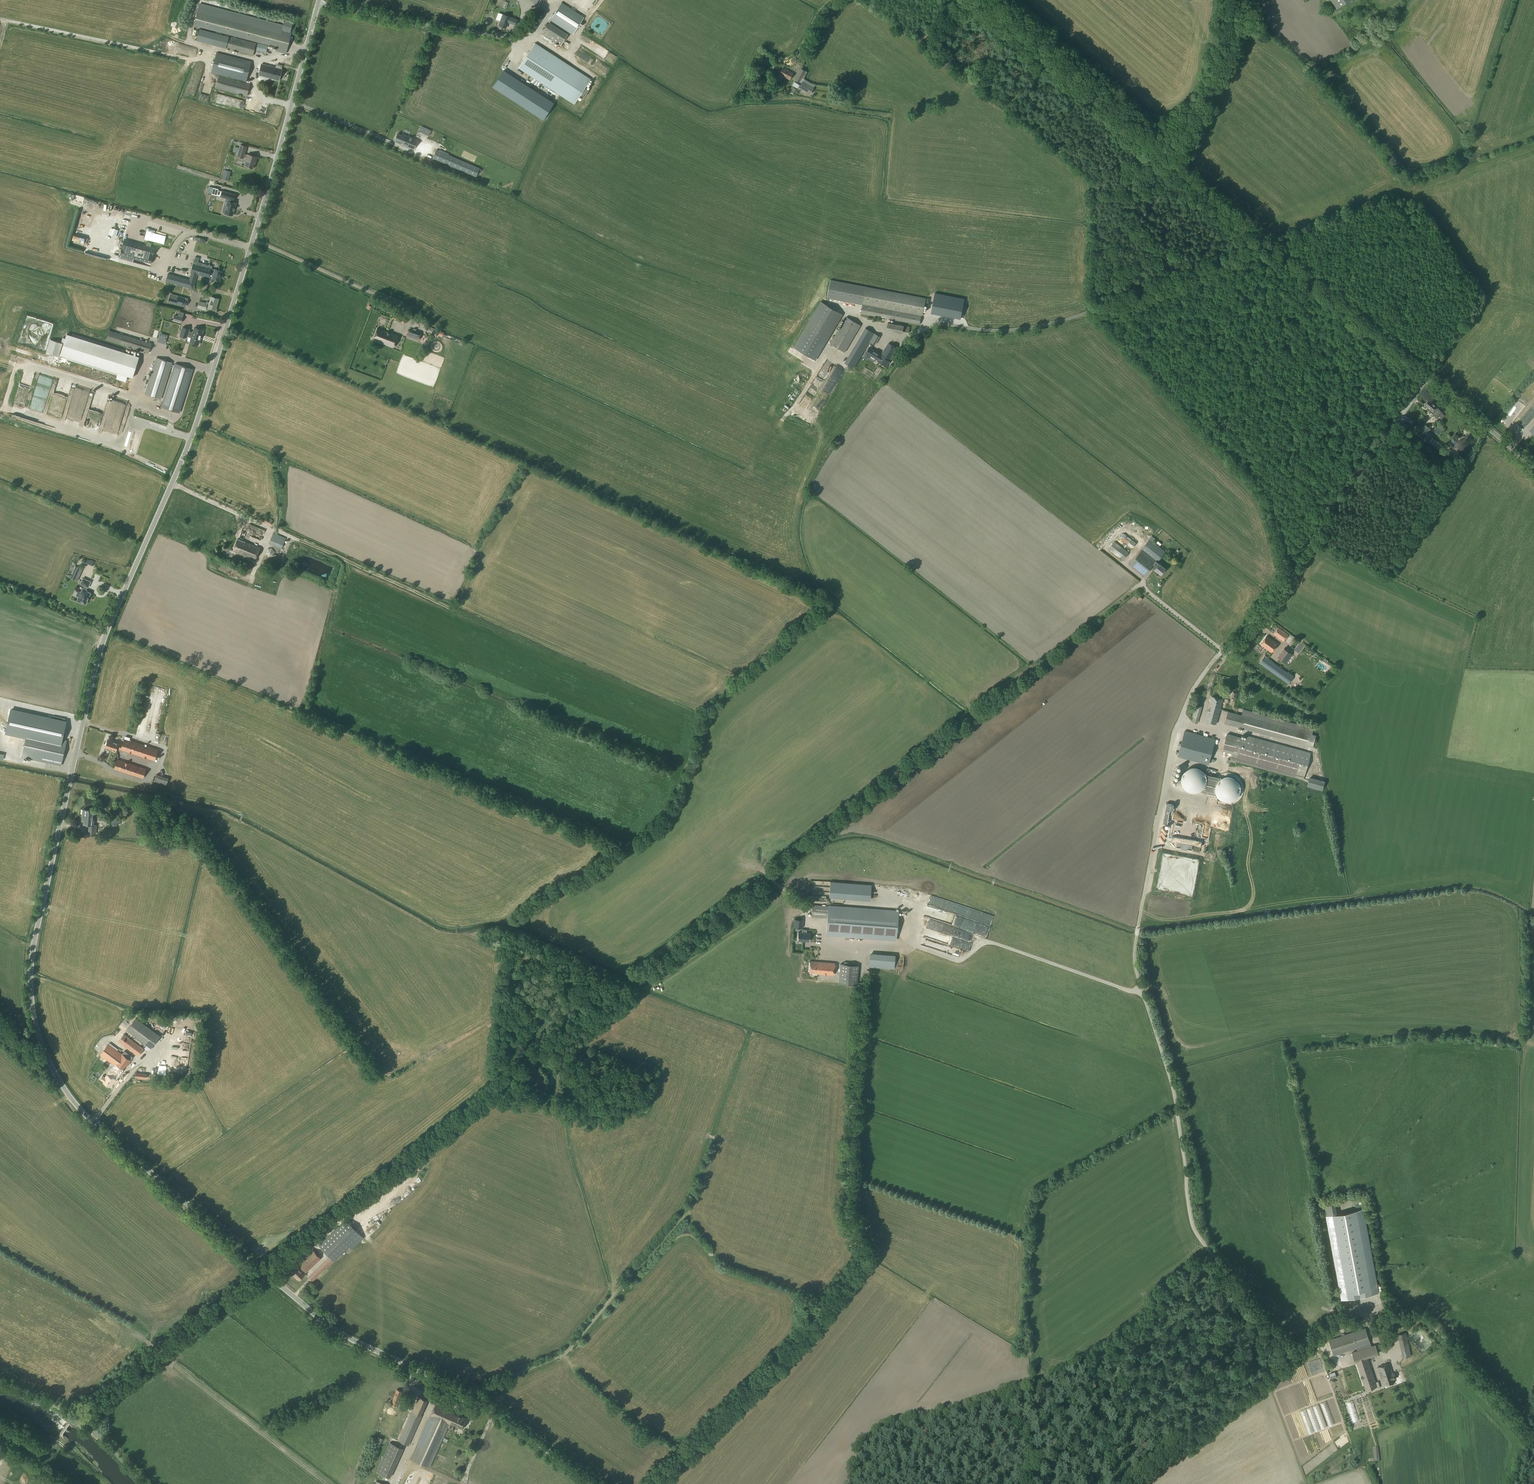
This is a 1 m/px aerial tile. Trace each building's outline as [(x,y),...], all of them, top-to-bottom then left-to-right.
[(1348,0),(1328,0),(1334,9),(1348,0)] [(561,2),(558,7),(550,20),(572,35),(584,17),(561,2)] [(198,11),(194,25),(277,47),(276,51),(286,53),(291,35),(291,33),(290,32),(293,21),(285,19),(284,20),(283,25),(200,3),(198,11)] [(536,10),(532,18),(525,28),(533,33),(544,15),(536,10)] [(504,15),(500,25),(506,27),(507,22),(515,25),(517,20),(504,15)] [(547,25),(541,33),(560,46),(566,37),(547,25)] [(256,43),(229,36),(226,49),(253,56),(256,43)] [(258,43),(256,50),(266,53),(268,45),(258,43)] [(574,104),(578,98),(580,95),(583,97),(588,90),(584,88),(590,79),(535,43),(519,68),(574,104)] [(246,82),(252,62),(216,52),(211,73),(246,82)] [(261,64),(259,75),(279,80),(282,69),(261,64)] [(794,73),(783,67),(780,74),(776,80),(781,83),(784,77),(790,80),(794,73)] [(802,68),(795,80),(799,82),(800,82),(802,83),(808,72),(802,68)] [(503,70),(492,87),(542,120),(553,103),(503,70)] [(216,88),(247,96),(250,84),(219,76),(216,88)] [(813,87),(815,85),(805,79),(799,88),(801,89),(801,88),(810,94),(814,88),(813,87)] [(431,131),(422,126),(420,132),(429,136),(431,131)] [(403,145),(412,149),(414,150),(418,140),(403,134),(402,135),(398,133),(395,140),(403,143),(403,145)] [(247,146),(240,144),(237,157),(244,159),(244,157),(246,158),(244,166),(253,168),(255,161),(256,161),(257,157),(247,154),(247,155),(245,154),(247,146)] [(480,168),(446,153),(437,149),(433,159),(476,177),(480,168)] [(165,155),(146,150),(144,157),(164,162),(165,155)] [(127,161),(125,171),(131,172),(133,162),(127,161)] [(225,170),(222,179),(228,181),(231,171),(225,170)] [(236,195),(222,191),(221,196),(226,198),(233,200),(234,200),(236,195)] [(223,208),(222,212),(223,213),(225,213),(227,214),(228,215),(231,216),(232,215),(232,216),(236,203),(232,202),(233,200),(226,198),(226,201),(228,201),(226,208),(224,208),(223,208)] [(153,256),(153,255),(155,248),(124,240),(122,247),(123,247),(122,248),(119,258),(133,262),(134,258),(151,263),(153,256)] [(212,269),(193,264),(190,272),(192,273),(190,279),(168,274),(166,281),(193,288),(197,274),(208,277),(208,280),(212,281),(213,279),(212,279),(220,281),(222,271),(215,269),(215,270),(212,269)] [(923,315),(926,298),(830,280),(827,297),(830,298),(830,299),(862,305),(921,317),(921,315),(923,315)] [(187,300),(188,298),(170,293),(168,302),(186,307),(186,305),(187,305),(188,301),(187,300)] [(935,293),(931,313),(961,319),(964,299),(935,293)] [(209,304),(199,301),(198,308),(206,310),(207,307),(216,310),(219,299),(211,296),(209,304)] [(805,329),(826,341),(842,315),(821,302),(805,329)] [(921,317),(862,305),(861,313),(919,325),(921,317)] [(830,344),(835,347),(844,352),(861,325),(846,317),(830,344)] [(180,336),(187,338),(187,336),(192,337),(190,342),(199,345),(203,330),(195,327),(193,332),(189,331),(190,329),(183,327),(180,336)] [(394,348),(398,335),(377,327),(373,339),(394,348)] [(870,342),(874,333),(865,328),(855,345),(864,351),(870,342)] [(421,333),(409,329),(407,337),(419,341),(421,333)] [(109,330),(106,339),(120,344),(123,334),(109,330)] [(870,342),(875,345),(880,337),(874,333),(870,342)] [(123,334),(120,344),(148,353),(151,343),(123,334)] [(133,378),(139,357),(68,335),(62,356),(133,378)] [(898,349),(889,343),(881,355),(879,354),(879,353),(870,347),(867,352),(868,353),(868,352),(876,357),(876,358),(878,360),(878,361),(887,366),(890,361),(898,349)] [(157,358),(145,394),(161,399),(172,362),(157,358)] [(825,359),(819,372),(824,375),(831,363),(825,359)] [(180,413),(193,369),(175,363),(162,407),(180,413)] [(859,373),(872,379),(875,373),(876,374),(879,369),(875,367),(873,371),(863,365),(859,373)] [(1531,397),(1524,400),(1527,405),(1533,402),(1531,397)] [(1438,408),(1428,400),(1424,405),(1428,408),(1428,409),(1434,413),(1435,414),(1434,416),(1437,418),(1439,416),(1442,419),(1445,415),(1442,413),(1442,412),(1438,408)] [(1420,432),(1426,436),(1430,430),(1429,429),(1430,428),(1425,425),(1420,432)] [(1429,432),(1426,436),(1424,439),(1427,441),(1433,434),(1429,432)] [(1448,443),(1453,447),(1457,442),(1452,438),(1448,443)] [(273,520),(263,515),(261,521),(270,526),(273,520)] [(241,533),(245,534),(261,540),(265,530),(246,522),(241,533)] [(273,533),(269,544),(282,549),(286,538),(273,533)] [(1123,533),(1119,538),(1132,548),(1136,543),(1123,533)] [(1142,549),(1156,560),(1157,561),(1165,551),(1153,541),(1156,538),(1152,535),(1142,549)] [(245,542),(238,539),(232,551),(255,560),(260,548),(245,541),(245,542)] [(1114,541),(1108,549),(1123,560),(1129,552),(1114,541)] [(1129,564),(1144,576),(1152,566),(1156,560),(1142,549),(1129,564)] [(1156,560),(1152,566),(1155,568),(1154,569),(1161,574),(1166,568),(1157,561),(1156,560)] [(78,581),(83,569),(76,566),(71,578),(78,581)] [(86,604),(91,593),(86,591),(87,590),(86,590),(88,587),(91,582),(83,578),(81,584),(85,586),(77,601),(81,603),(81,602),(86,604)] [(1288,635),(1278,627),(1274,634),(1284,641),(1288,635)] [(1272,652),(1274,649),(1278,644),(1266,636),(1261,644),(1272,652)] [(1299,641),(1293,649),(1298,653),(1304,645),(1299,641)] [(1281,660),(1286,663),(1293,654),(1288,651),(1281,660)] [(1264,656),(1259,663),(1288,684),(1294,677),(1264,656)] [(1212,696),(1205,721),(1216,724),(1222,699),(1212,696)] [(1196,705),(1193,717),(1199,718),(1202,706),(1196,705)] [(1312,747),(1314,742),(1316,735),(1312,734),(1314,728),(1243,709),(1242,715),(1233,713),(1233,714),(1231,724),(1230,724),(1230,725),(1312,747)] [(1183,729),(1192,732),(1196,720),(1186,717),(1183,729)] [(22,756),(52,763),(61,765),(67,740),(58,738),(27,731),(22,756)] [(1208,764),(1215,740),(1184,731),(1178,756),(1197,761),(1208,764)] [(1223,750),(1232,753),(1230,760),(1303,780),(1304,777),(1311,753),(1248,736),(1247,740),(1227,734),(1223,750)] [(123,744),(121,749),(155,760),(158,750),(129,740),(130,738),(125,736),(123,744)] [(108,740),(106,747),(110,749),(116,751),(117,748),(121,749),(123,744),(113,741),(113,742),(108,740)] [(115,769),(143,778),(146,769),(118,759),(115,769)] [(1191,792),(1192,792),(1193,792),(1194,792),(1195,792),(1196,792),(1197,792),(1198,792),(1199,791),(1200,791),(1201,791),(1216,795),(1217,796),(1218,797),(1219,798),(1220,799),(1221,799),(1222,800),(1223,800),(1224,801),(1225,801),(1226,801),(1227,802),(1228,802),(1229,802),(1230,801),(1231,801),(1232,801),(1233,801),(1234,800),(1235,800),(1235,799),(1236,799),(1237,798),(1237,797),(1238,796),(1239,796),(1239,795),(1239,794),(1240,793),(1240,792),(1240,791),(1241,790),(1241,789),(1241,788),(1240,787),(1240,786),(1240,785),(1240,784),(1239,783),(1238,782),(1238,781),(1237,780),(1236,780),(1236,779),(1235,778),(1234,778),(1233,777),(1232,777),(1231,777),(1230,776),(1229,776),(1228,776),(1227,776),(1226,776),(1225,776),(1224,777),(1223,777),(1222,777),(1221,778),(1206,774),(1205,774),(1204,772),(1203,771),(1203,770),(1202,770),(1201,769),(1200,769),(1200,768),(1199,768),(1198,768),(1197,767),(1196,767),(1195,767),(1194,767),(1193,767),(1192,767),(1191,768),(1190,768),(1189,768),(1188,769),(1187,769),(1186,770),(1185,770),(1184,771),(1184,772),(1183,773),(1183,774),(1182,775),(1182,776),(1182,777),(1181,778),(1181,779),(1181,780),(1181,781),(1182,782),(1182,783),(1182,784),(1182,785),(1183,786),(1184,787),(1184,788),(1185,788),(1185,789),(1186,790),(1187,790),(1188,791),(1189,791),(1190,792),(1191,792)] [(1319,792),(1322,783),(1306,778),(1303,787),(1319,792)] [(93,811),(89,810),(84,810),(83,815),(84,815),(84,824),(89,825),(88,833),(95,834),(96,825),(93,825),(94,818),(93,818),(93,811)] [(1171,841),(1177,842),(1192,845),(1201,847),(1202,842),(1172,836),(1171,841)] [(1191,851),(1192,845),(1177,842),(1176,848),(1191,851)] [(829,906),(813,905),(812,917),(827,918),(829,906)] [(827,918),(826,934),(896,940),(898,911),(829,906),(827,918)] [(802,928),(803,920),(800,919),(794,919),(794,925),(794,927),(802,928)] [(963,924),(962,928),(986,934),(988,924),(974,920),(972,925),(967,923),(966,925),(963,924)] [(802,929),(802,933),(798,932),(797,940),(809,941),(810,933),(806,933),(806,930),(802,929)] [(951,944),(953,939),(940,934),(938,940),(951,944)] [(869,950),(868,965),(894,966),(895,951),(869,950)] [(835,963),(810,961),(809,973),(834,975),(835,963)] [(840,964),(838,983),(857,985),(859,965),(840,964)] [(127,1030),(151,1048),(160,1036),(136,1018),(127,1030)] [(138,1056),(144,1049),(124,1034),(119,1041),(138,1056)] [(100,1055),(113,1065),(121,1054),(107,1044),(100,1055)] [(99,1079),(109,1087),(111,1084),(112,1085),(123,1070),(122,1069),(124,1066),(125,1067),(130,1061),(132,1058),(123,1051),(121,1054),(113,1065),(106,1075),(107,1076),(105,1078),(102,1075),(99,1079)] [(1357,1211),(1333,1215),(1347,1298),(1372,1294),(1357,1211)] [(348,1229),(346,1231),(340,1225),(318,1245),(334,1261),(349,1246),(352,1249),(363,1238),(354,1228),(351,1231),(348,1229)] [(321,1258),(313,1250),(299,1264),(297,1266),(291,1271),(299,1280),(304,1274),(306,1272),(321,1258)] [(313,1281),(333,1262),(329,1257),(309,1277),(313,1281)] [(1329,1340),(1334,1356),(1357,1348),(1358,1351),(1371,1346),(1365,1328),(1329,1340)] [(1356,1361),(1366,1391),(1377,1387),(1367,1357),(1378,1353),(1375,1345),(1352,1353),(1355,1361),(1356,1361)] [(1403,1357),(1411,1356),(1409,1349),(1401,1350),(1403,1357)] [(1378,1367),(1384,1386),(1395,1382),(1394,1379),(1396,1379),(1394,1374),(1393,1374),(1389,1363),(1378,1367)] [(1350,1393),(1355,1391),(1351,1377),(1346,1378),(1350,1393)] [(397,1389),(391,1404),(396,1406),(402,1391),(397,1389)] [(430,1467),(431,1464),(448,1427),(454,1430),(456,1426),(462,1429),(467,1419),(456,1414),(456,1413),(435,1404),(411,1459),(430,1467)] [(399,1441),(409,1445),(422,1415),(412,1411),(399,1441)] [(390,1478),(403,1448),(390,1442),(377,1472),(390,1478)]
